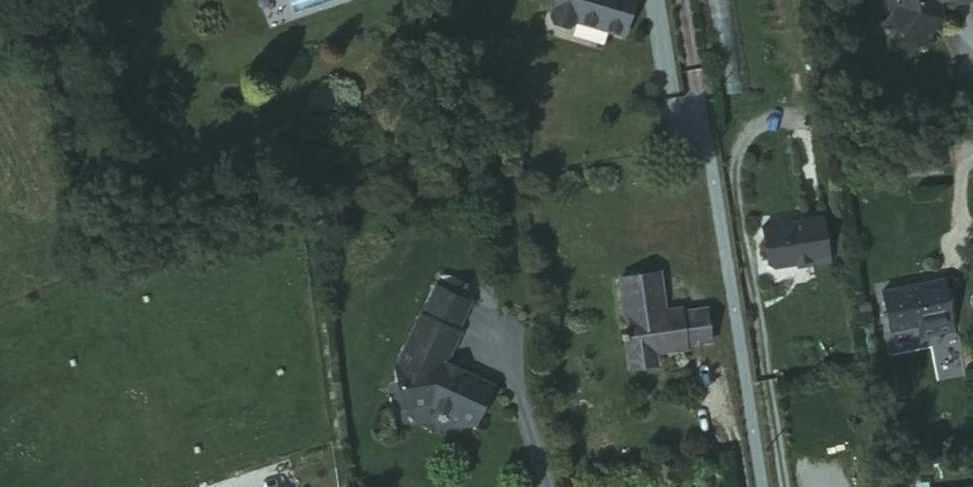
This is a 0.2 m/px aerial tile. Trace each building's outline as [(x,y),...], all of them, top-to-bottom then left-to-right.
[(548,14),(551,22),(564,27),(571,21),(620,36),(630,0),(552,0),(548,14)] [(911,52),(933,19),(929,5),(945,1),(946,6),(971,0),(884,0),(887,13),(877,30),(888,37),(898,35),(900,45),(911,52)] [(766,268),(828,267),(828,224),(766,225),(766,268)] [(655,275),(615,281),(622,321),(625,320),(628,335),(620,336),(625,368),(630,367),(631,372),(652,368),(651,364),(655,363),(654,351),(663,350),(664,354),(684,350),(683,346),(708,342),(702,310),(678,314),(677,310),(661,313),(655,275)] [(948,330),(937,281),(875,291),(884,333),(917,327),(919,338),(948,330)] [(430,289),(416,316),(452,335),(466,307),(430,289)] [(416,316),(415,316),(388,367),(395,412),(423,407),(466,429),(486,389),(455,374),(453,377),(439,369),(440,366),(455,336),(452,335),(416,316)] [(455,374),(440,366),(439,369),(453,377),(455,374)]
